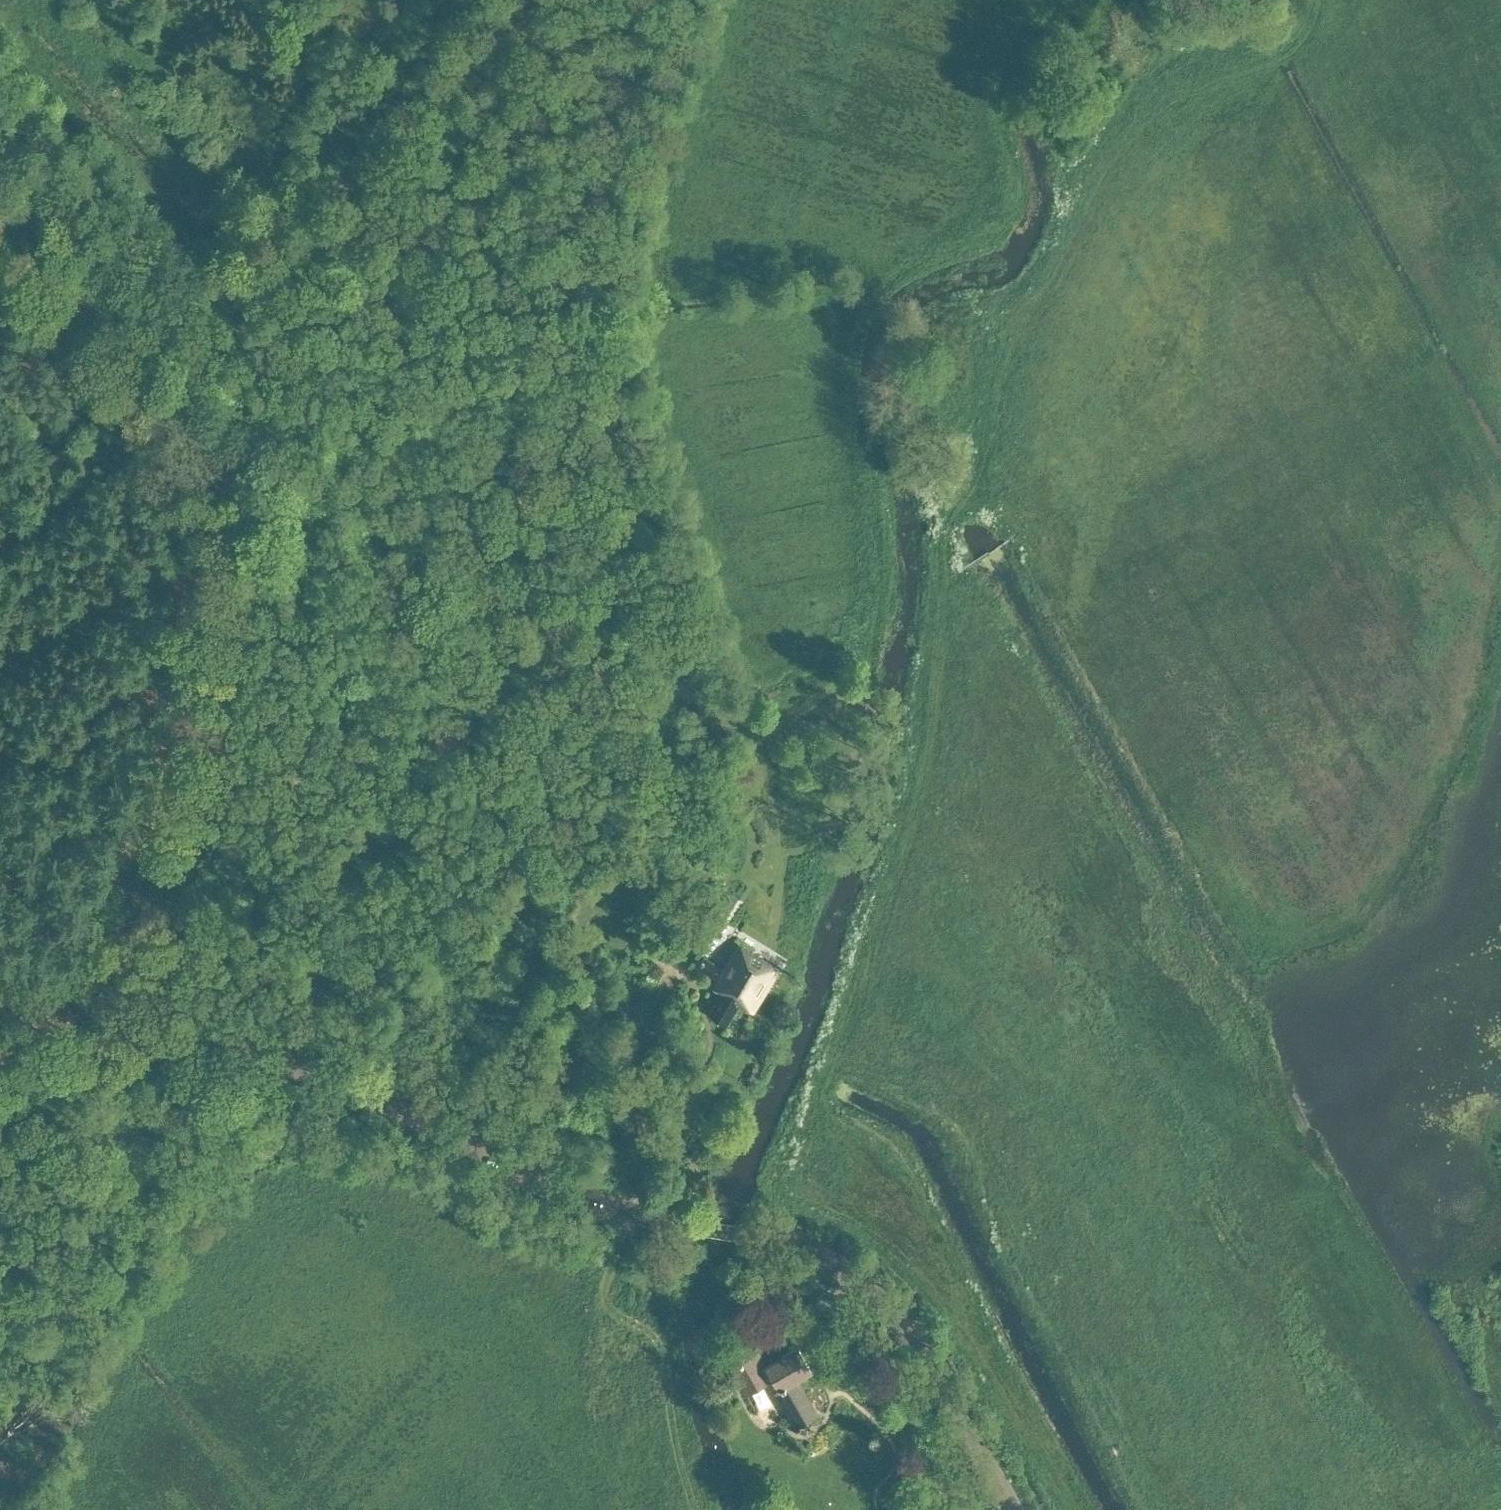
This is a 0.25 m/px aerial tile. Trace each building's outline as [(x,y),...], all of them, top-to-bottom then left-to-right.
[(780,971),(740,944),(729,960),(711,948),(699,966),(704,969),(705,969),(718,978),(712,986),(722,993),(709,1012),(727,1023),(740,1003),(753,1012),(780,971)] [(766,1364),(758,1350),(764,1347),(750,1323),(728,1336),(735,1347),(722,1354),(745,1394),(769,1379),(776,1390),(775,1391),(795,1426),(816,1414),(796,1378),(811,1370),(797,1345),(766,1364)]
